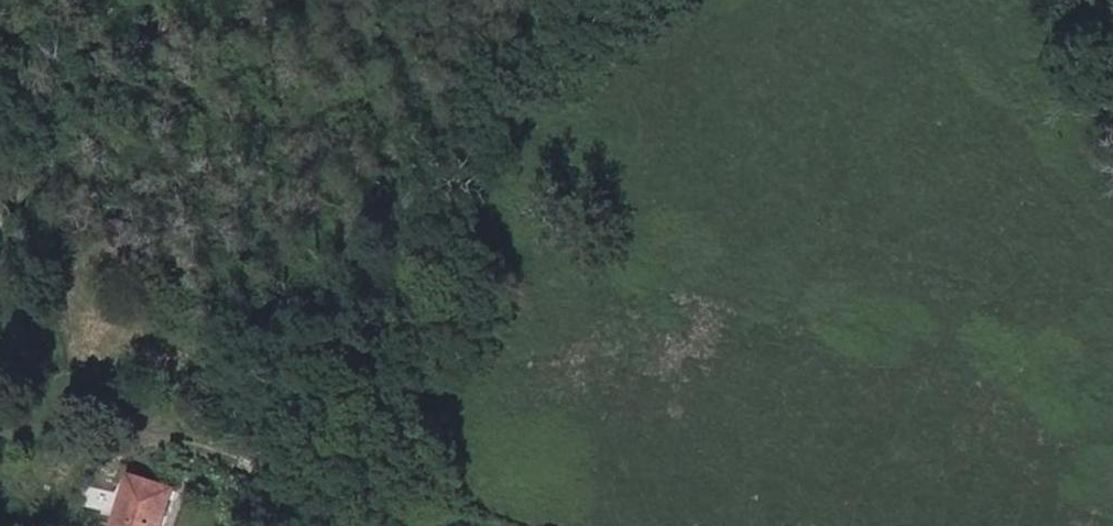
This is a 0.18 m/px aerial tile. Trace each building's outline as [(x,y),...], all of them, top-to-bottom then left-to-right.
[(146,465),(103,449),(77,525),(125,525),(146,465)]
